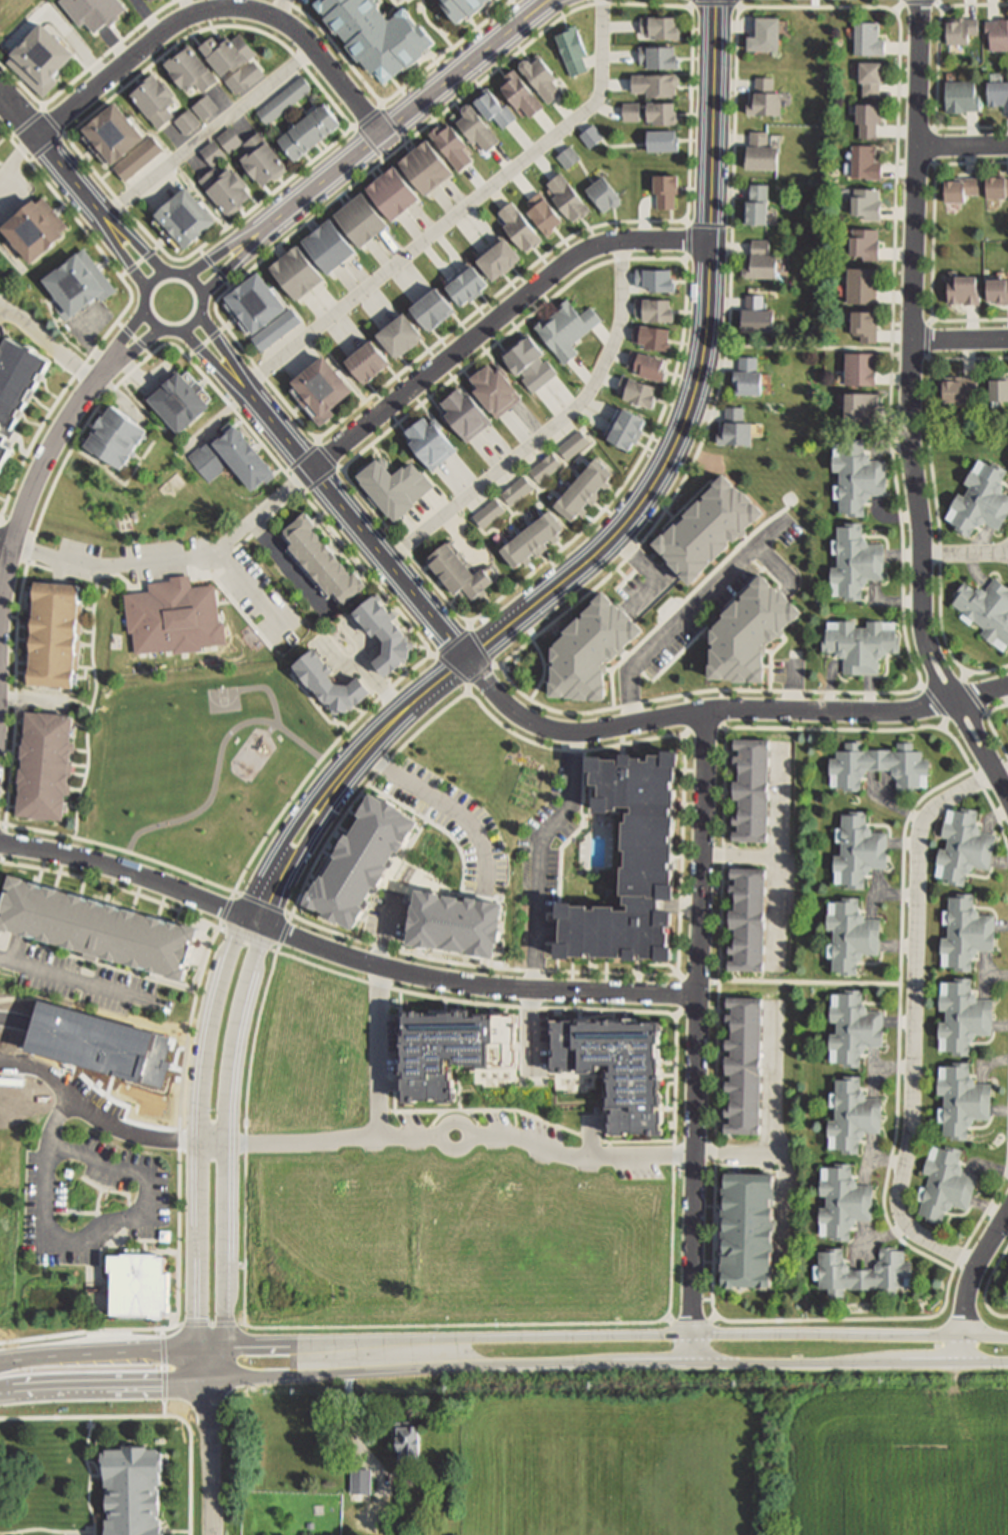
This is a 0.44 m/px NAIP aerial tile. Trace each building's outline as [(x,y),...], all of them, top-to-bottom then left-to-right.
[(80,24),(61,0),(120,0),(125,7),(117,13),(119,15),(107,23),(106,21),(92,31),(85,21),(80,24)] [(333,11),(324,0),(383,0),(384,1),(382,3),(387,8),(389,6),(394,12),(392,14),(397,15),(401,11),(399,9),(404,5),(406,8),(409,5),(424,21),(426,19),(440,36),(429,46),(430,48),(416,60),(414,57),(402,68),(400,66),(391,74),(382,64),(380,65),(368,52),(366,53),(354,39),(356,37),(346,26),(344,27),(331,13),(333,11)] [(449,1),(450,0),(489,0),(476,11),(474,9),(463,18),(449,1)] [(676,15),(676,28),(678,28),(678,37),(676,37),(654,37),(654,33),(647,33),(647,32),(640,32),(640,15),(647,15),(676,15)] [(778,17),(777,49),(754,49),(746,49),(746,35),(754,35),(754,16),(778,17)] [(976,34),(970,34),(971,41),(948,42),(947,19),(958,19),(958,17),(976,17),(976,34)] [(989,19),(1007,19),(1007,47),(989,47),(989,33),(985,33),(985,19),(989,19)] [(883,37),(883,52),(878,52),(854,52),(855,21),(878,21),(878,37),(883,37)] [(586,69),(569,74),(565,60),(555,32),(563,29),(563,28),(574,23),(585,53),(581,55),(586,69)] [(43,25),(56,38),(58,36),(63,41),(61,43),(73,55),(59,70),(61,71),(56,76),(55,75),(53,76),(57,80),(44,94),(27,77),(23,80),(20,78),(23,74),(11,62),(17,56),(16,54),(24,45),(23,44),(28,40),(43,25)] [(241,35),(255,52),(237,67),(235,64),(224,72),(213,58),(212,59),(208,55),(210,53),(204,46),(214,38),(218,42),(227,35),(232,42),(241,35)] [(188,44),(212,75),(215,72),(220,79),(217,81),(215,79),(203,89),(197,81),(188,88),(185,84),(182,86),(172,74),(175,71),(168,62),(177,55),(176,54),(188,44)] [(673,45),(673,54),(677,54),(677,67),(674,67),(645,68),(645,62),(638,62),(638,46),(645,46),(645,45),(673,45)] [(538,56),(555,77),(552,79),(561,90),(546,102),(518,66),(518,61),(522,58),(527,59),(529,62),(538,56)] [(885,61),(884,81),(879,81),(879,95),(861,94),(862,80),(858,80),(859,60),(885,61)] [(254,63),(263,74),(250,84),(249,82),(237,92),(228,80),(240,71),(242,73),(254,63)] [(533,93),(542,105),(529,116),(519,104),(515,107),(499,86),(507,80),(502,75),(512,67),(516,72),(533,93)] [(674,73),(674,74),(676,74),(676,88),(674,88),(674,95),(645,95),(645,91),(631,91),(631,73),(645,73),(674,73)] [(130,91),(142,81),(143,82),(152,75),(159,84),(162,82),(172,94),(169,96),(172,100),(164,107),(170,115),(157,125),(159,127),(156,130),(151,123),(154,121),(130,91)] [(772,77),(772,92),(780,92),(779,113),(752,112),(746,112),(747,99),(752,99),(752,91),(754,91),(755,76),(772,77)] [(311,90),(266,126),(256,113),(301,77),(311,90)] [(973,80),(973,94),(976,94),(976,100),(979,100),(979,109),(976,109),(974,109),(945,110),(945,80),(973,80)] [(987,80),(1007,80),(1007,109),(1003,109),(1003,103),(988,103),(987,80)] [(487,88),(501,106),(505,103),(515,116),(502,126),(492,114),(486,118),(472,99),(487,88)] [(207,97),(215,108),(203,117),(195,106),(207,97)] [(622,118),(622,101),(638,102),(638,118),(622,118)] [(677,110),(677,122),(672,122),(652,122),(652,119),(645,119),(645,101),(672,101),(672,110),(677,110)] [(489,129),(497,140),(484,150),(476,139),(472,142),(455,120),(463,114),(460,110),(460,105),(465,102),(470,103),(473,107),(489,129)] [(876,121),(876,135),(859,136),(858,121),(856,121),(856,102),(881,102),(881,121),(876,121)] [(275,138),(281,132),(284,136),(284,135),(286,133),(288,134),(289,134),(289,133),(286,129),(293,123),(295,127),(296,126),(298,124),(300,124),(300,125),(302,123),(302,121),(304,119),(305,119),(302,116),(315,105),(319,109),(324,106),(326,106),(328,108),(328,110),(327,111),(340,127),(295,163),(275,138)] [(116,106),(126,120),(129,118),(133,123),(130,125),(141,139),(125,152),(124,154),(122,156),(120,155),(111,162),(110,161),(102,167),(80,136),(87,130),(86,129),(95,122),(95,120),(97,118),(99,118),(116,106)] [(188,111),(197,122),(185,132),(176,121),(188,111)] [(462,147),(471,159),(457,169),(448,156),(447,157),(428,131),(446,118),(465,144),(462,147)] [(579,133),(592,124),(602,136),(589,146),(579,133)] [(231,129),(240,141),(229,150),(220,138),(231,129)] [(674,129),(674,138),(677,138),(677,149),(675,149),(646,149),(646,129),(674,129)] [(256,132),(259,130),(265,137),(262,139),(287,169),(275,178),(274,177),(266,184),(259,175),(255,178),(246,167),(249,164),(241,155),(249,148),(247,145),(259,135),(256,132)] [(767,130),(767,145),(777,145),(776,167),(745,166),(746,144),(749,144),(750,130),(767,130)] [(423,192),(397,158),(425,137),(451,171),(423,192)] [(155,138),(164,149),(124,182),(115,170),(155,138)] [(203,152),(214,143),(224,155),(213,164),(203,152)] [(880,175),(880,177),(866,177),(866,174),(851,174),(852,143),(875,144),(875,160),(880,160),(880,175)] [(556,154),(570,144),(579,157),(566,167),(556,154)] [(390,219),(364,187),(392,164),(418,197),(390,219)] [(199,178),(202,182),(215,172),(217,175),(225,168),(233,178),(235,175),(245,187),(241,190),(248,199),(239,206),(240,207),(229,216),(205,186),(203,188),(197,181),(199,178)] [(589,205),(572,220),(551,197),(555,194),(546,183),(559,171),(568,182),(589,205)] [(680,184),(680,192),(677,192),(675,192),(675,207),(656,207),(656,192),(652,192),(652,174),(677,174),(677,184),(680,184)] [(602,175),(621,197),(604,211),(585,189),(602,175)] [(1005,177),(1007,177),(1007,194),(1005,194),(1005,195),(985,195),(985,175),(1004,175),(1005,177)] [(977,176),(977,179),(977,193),(963,193),(963,200),(943,200),(944,179),(962,179),(962,176),(977,176)] [(765,222),(745,222),(745,199),(749,199),(749,183),(765,183),(765,199),(765,222)] [(882,187),(881,213),(881,218),(863,217),(864,213),(854,213),(851,212),(851,194),(855,195),(855,186),(882,187)] [(187,189),(198,202),(200,201),(205,206),(203,207),(215,221),(199,234),(199,236),(197,238),(195,238),(187,246),(185,244),(178,250),(153,222),(160,216),(158,214),(167,207),(167,205),(169,203),(171,203),(187,189)] [(563,219),(545,234),(526,210),(528,208),(524,202),(540,190),(544,195),(563,219)] [(358,247),(331,214),(359,191),(386,224),(358,247)] [(30,261),(19,247),(16,249),(12,244),(15,242),(4,228),(21,215),(21,213),(23,211),(26,212),(36,204),(37,205),(45,199),(68,230),(60,236),(62,238),(51,246),(51,247),(49,249),(46,249),(30,261)] [(540,237),(523,250),(503,224),(506,222),(497,210),(511,199),(520,211),(540,237)] [(326,272),(300,240),(326,218),(352,250),(326,272)] [(878,252),(878,259),(862,259),(862,252),(852,253),(852,229),(878,228),(878,252)] [(491,279),(475,257),(503,236),(519,257),(491,279)] [(775,254),(775,276),(750,276),(745,276),(742,272),(742,267),(745,264),(750,264),(751,253),(751,238),(769,238),(768,253),(775,254)] [(293,298),(267,266),(294,244),(320,276),(293,298)] [(57,295),(46,281),(63,268),(63,266),(66,264),(68,264),(78,256),(79,258),(87,252),(117,293),(101,305),(95,298),(93,299),(93,301),(91,303),(89,303),(72,316),(65,321),(56,309),(63,304),(61,301),(59,302),(55,297),(57,295)] [(457,304),(442,285),(470,263),(485,283),(457,304)] [(848,266),(878,267),(877,302),(847,301),(848,266)] [(635,268),(642,268),(670,269),(670,283),(672,283),(672,289),(670,289),(648,289),(648,286),(642,286),(642,282),(635,282),(635,268)] [(258,275),(269,289),(271,287),(275,293),(273,294),(284,308),(267,321),(267,323),(264,325),(263,325),(253,332),(252,330),(244,336),(222,306),(230,300),(228,298),(237,291),(237,289),(240,287),(242,288),(258,275)] [(978,302),(978,304),(965,304),(965,301),(947,301),(948,287),(948,275),(975,275),(975,287),(978,287),(978,302)] [(987,277),(1007,277),(1007,303),(987,302),(987,277)] [(426,330),(408,305),(434,285),(452,310),(426,330)] [(763,294),(763,308),(772,308),(771,331),(741,330),(742,307),(744,307),(744,294),(763,294)] [(673,308),(672,320),(669,320),(641,320),(641,316),(634,316),(635,298),(642,298),(669,298),(669,308),(673,308)] [(565,364),(536,327),(538,325),(537,324),(543,320),(545,323),(562,309),(560,306),(568,300),(581,317),(592,308),(601,320),(590,329),(589,328),(587,329),(586,327),(577,334),(582,341),(573,348),(577,354),(565,364)] [(289,309),(298,320),(259,350),(251,339),(289,309)] [(878,311),(877,334),(876,341),(860,340),(861,333),(850,332),(851,309),(878,311)] [(394,356),(375,331),(401,311),(421,336),(394,356)] [(634,323),(669,329),(667,341),(669,342),(668,350),(644,346),(644,342),(637,341),(637,339),(632,338),(634,323)] [(538,355),(543,360),(545,359),(556,372),(531,392),(520,378),(523,376),(519,371),(515,374),(500,356),(526,334),(541,352),(538,355)] [(12,450),(0,472),(0,350),(1,350),(8,337),(26,347),(28,345),(34,349),(33,351),(51,361),(43,374),(44,375),(41,381),(40,381),(34,390),(35,391),(29,401),(23,411),(24,412),(20,419),(19,418),(12,431),(10,430),(9,431),(8,430),(6,434),(7,435),(7,436),(8,437),(6,441),(13,445),(11,449),(12,450)] [(362,383),(342,359),(368,338),(387,363),(362,383)] [(664,358),(661,370),(664,371),(662,380),(639,374),(640,371),(633,369),(633,368),(626,366),(629,351),(637,353),(637,352),(664,358)] [(845,351),(877,352),(876,384),(845,383),(845,351)] [(757,356),(757,370),(761,371),(760,385),(760,393),(736,392),(737,384),(733,384),(733,369),(738,370),(739,355),(757,356)] [(323,358),(334,372),(337,370),(341,375),(339,377),(350,391),(334,403),(335,404),(334,405),(332,407),(331,408),(330,407),(328,408),(333,414),(320,425),(291,389),(296,384),(294,382),(323,358)] [(487,362),(494,371),(497,369),(520,397),(496,417),(473,388),(476,386),(469,377),(487,362)] [(146,395),(175,371),(180,377),(186,372),(209,399),(203,405),(205,407),(197,413),(198,414),(193,418),(192,417),(176,431),(164,417),(163,419),(158,413),(160,412),(146,395)] [(654,398),(651,407),(648,406),(621,397),(622,394),(616,391),(622,374),(629,376),(655,386),(651,397),(654,398)] [(969,400),(943,400),(943,379),(960,379),(960,376),(976,376),(976,379),(976,392),(969,392),(969,400)] [(989,378),(1007,378),(1007,399),(989,399),(989,378)] [(456,387),(464,396),(467,394),(489,421),(465,441),(443,413),(446,410),(439,401),(456,387)] [(845,391),(875,391),(875,420),(845,420),(845,391)] [(112,405),(130,417),(129,419),(145,430),(142,435),(143,436),(138,444),(137,443),(129,455),(130,456),(125,464),(124,463),(120,469),(103,458),(102,459),(100,461),(98,459),(99,457),(84,447),(88,441),(87,441),(92,433),(93,433),(102,419),(101,418),(106,411),(108,411),(112,405)] [(743,406),(743,421),(750,422),(750,444),(724,444),(721,444),(717,444),(717,430),(721,430),(721,424),(724,424),(724,421),(725,421),(725,406),(743,406)] [(606,437),(622,407),(644,419),(628,449),(606,437)] [(421,416),(428,425),(432,422),(454,450),(430,469),(408,440),(410,439),(403,429),(421,416)] [(188,457),(219,432),(222,436),(225,434),(221,428),(228,423),(232,428),(234,426),(237,430),(239,430),(241,433),(241,434),(249,445),(254,440),(262,449),(257,454),(265,464),(267,464),(269,466),(268,468),(271,472),(269,473),(274,479),(267,485),(262,479),(256,484),(256,485),(256,487),(254,488),(252,488),(251,488),(241,476),(239,476),(237,473),(237,472),(229,479),(221,469),(206,480),(188,457)] [(580,430),(589,442),(566,460),(557,448),(580,430)] [(864,443),(864,452),(870,452),(870,459),(886,459),(886,493),(870,494),(870,501),(864,501),(864,505),(866,505),(866,514),(864,514),(847,514),(847,510),(839,511),(839,501),(839,494),(839,471),(833,471),(833,454),(839,454),(839,452),(839,443),(864,443)] [(552,453),(561,465),(538,483),(529,471),(552,453)] [(597,459),(614,474),(608,482),(611,485),(606,491),(601,487),(597,492),(601,496),(592,506),(588,503),(583,507),(588,511),(582,517),(579,514),(572,522),(555,506),(597,459)] [(1002,491),(1007,494),(1007,511),(998,529),(984,521),(983,523),(978,525),(976,524),(971,533),(970,536),(956,528),(957,525),(951,521),(957,510),(956,509),(950,506),(958,492),(964,495),(969,485),(964,482),(972,467),(978,470),(979,471),(985,460),(993,465),(994,462),(1007,469),(1005,472),(999,482),(1002,483),(1003,488),(1002,491)] [(431,486),(411,503),(413,505),(395,520),(390,513),(389,514),(363,483),(364,482),(359,476),(361,474),(358,470),(363,466),(366,470),(377,461),(382,468),(383,467),(392,477),(402,469),(401,468),(407,463),(410,467),(412,465),(419,473),(418,474),(419,477),(421,475),(431,486)] [(649,542),(660,532),(661,533),(673,522),(675,524),(684,516),(681,513),(698,498),(700,500),(704,497),(701,494),(713,483),(712,482),(723,472),(732,482),(731,483),(733,485),(734,484),(739,490),(741,488),(751,499),(749,502),(750,503),(753,500),(762,510),(752,520),(751,519),(743,527),(744,528),(732,539),(731,538),(730,537),(725,541),(727,543),(712,557),(710,555),(707,558),(709,560),(696,572),(697,573),(687,582),(678,573),(679,571),(678,570),(676,571),(666,560),(667,559),(661,552),(660,553),(649,542)] [(524,476),(533,488),(510,506),(501,494),(524,476)] [(495,498),(505,510),(482,529),(472,517),(495,498)] [(549,511),(564,529),(556,535),(559,539),(553,544),(549,539),(544,543),(548,548),(537,557),(533,552),(528,556),(532,561),(525,566),(522,562),(515,568),(500,551),(549,511)] [(324,598),(285,551),(289,547),(279,535),(305,513),(316,525),(311,529),(313,532),(314,531),(322,541),(321,542),(322,543),(323,542),(340,562),(339,563),(340,564),(341,563),(349,573),(348,574),(350,577),(354,573),(359,579),(360,578),(366,586),(358,592),(358,591),(339,607),(328,595),(324,598)] [(862,525),(862,538),(867,538),(867,544),(883,544),(883,577),(867,577),(867,583),(862,583),(862,591),(862,596),(861,596),(861,599),(847,599),(847,596),(845,596),(845,595),(844,596),(837,591),(837,583),(831,583),(831,566),(837,566),(837,525),(848,525),(848,522),(862,522),(862,525)] [(445,542),(474,577),(488,565),(497,576),(484,587),(485,588),(473,598),(467,592),(462,596),(457,591),(454,594),(426,560),(430,557),(429,556),(445,542)] [(747,681),(747,678),(745,678),(745,680),(731,680),(731,678),(723,678),(723,675),(720,675),(720,678),(707,678),(706,663),(711,663),(711,661),(708,661),(708,647),(711,647),(711,642),(708,642),(708,628),(711,628),(711,625),(721,615),(720,613),(735,598),(737,600),(740,596),(739,595),(750,583),(749,582),(758,573),(760,572),(770,582),(768,584),(769,585),(771,583),(777,590),(778,588),(789,599),(788,601),(786,602),(788,604),(791,601),(798,608),(799,610),(800,610),(790,620),(789,619),(780,629),(781,630),(771,640),(769,639),(768,637),(764,641),(764,654),(760,654),(760,667),(762,667),(762,681),(747,681)] [(188,578),(188,586),(211,584),(216,622),(220,622),(222,643),(198,645),(198,648),(171,651),(171,648),(133,652),(130,631),(126,632),(122,593),(146,590),(145,582),(168,580),(167,577),(187,574),(188,578)] [(994,577),(1007,588),(1007,643),(1007,644),(997,636),(992,643),(980,633),(984,628),(952,602),(956,597),(953,595),(964,581),(967,583),(975,589),(976,588),(983,588),(984,589),(994,577)] [(36,582),(77,585),(70,686),(28,683),(36,582)] [(371,589),(403,627),(402,634),(408,635),(406,653),(400,652),(400,657),(383,671),(370,655),(380,647),(382,634),(375,626),(371,629),(351,606),(355,603),(371,589)] [(621,646),(623,648),(617,653),(615,651),(609,657),(606,655),(600,661),(600,662),(604,662),(604,673),(600,673),(600,685),(602,685),(601,699),(588,698),(588,696),(585,696),(585,698),(563,698),(563,692),(559,692),(559,695),(547,695),(547,681),(550,681),(550,679),(548,679),(548,665),(550,665),(550,659),(548,659),(548,646),(551,646),(551,643),(562,632),(560,630),(575,615),(577,617),(581,614),(579,612),(590,602),(589,600),(600,589),(610,600),(608,601),(609,602),(611,601),(617,607),(619,605),(629,616),(626,620),(627,621),(630,618),(639,628),(621,646)] [(855,620),(855,628),(867,628),(867,620),(883,620),(883,628),(895,628),(895,636),(899,636),(899,652),(895,652),(885,652),(885,657),(879,657),(879,673),(843,672),(843,656),(837,656),(837,651),(826,651),(822,651),(822,634),(826,634),(826,627),(838,627),(838,620),(855,620)] [(335,675),(347,676),(356,668),(369,683),(352,698),(352,700),(348,700),(347,702),(330,701),(330,699),(330,695),(325,694),(314,680),(310,683),(290,658),(294,655),(309,643),(313,640),(332,664),(328,667),(335,675)] [(28,713),(72,717),(62,819),(19,815),(28,713)] [(768,757),(738,756),(739,748),(734,748),(734,739),(769,740),(768,757)] [(845,789),(845,786),(837,786),(837,754),(846,754),(846,745),(856,745),(857,753),(867,753),(867,752),(886,752),(886,753),(897,753),(897,745),(908,745),(908,753),(917,753),(917,786),(909,786),(909,789),(897,789),(897,782),(900,782),(900,776),(895,776),(892,774),(892,769),(862,769),(862,774),(859,776),(854,776),(854,782),(857,782),(857,789),(845,789)] [(587,757),(603,757),(603,759),(619,760),(619,763),(622,763),(623,755),(633,755),(633,758),(643,759),(643,761),(651,761),(651,755),(665,755),(665,752),(680,752),(679,767),(677,767),(677,781),(672,781),(672,790),(676,790),(676,809),(672,809),(671,816),(675,816),(675,836),(671,836),(671,843),(674,843),(674,864),(670,864),(670,869),(675,869),(674,886),(676,886),(676,901),(674,901),(662,901),(662,912),(673,912),(673,927),(670,927),(669,948),(674,948),(674,962),(628,961),(628,955),(623,955),(623,958),(595,957),(595,954),(588,954),(588,957),(573,957),(573,959),(558,959),(558,945),(562,945),(562,919),(558,919),(558,904),(574,904),(574,907),(590,907),(590,911),(597,911),(597,907),(617,908),(617,911),(631,912),(631,906),(626,906),(626,896),(622,896),(623,868),(627,868),(627,852),(624,852),(624,823),(628,823),(628,814),(633,814),(633,808),(618,807),(618,811),(610,810),(610,813),(596,813),(596,798),(600,798),(600,785),(592,785),(592,772),(587,772),(587,757)] [(768,774),(738,773),(738,765),(733,765),(733,761),(733,756),(738,756),(768,757),(768,774)] [(768,793),(733,792),(733,781),(738,781),(738,775),(738,773),(768,774),(768,793)] [(738,810),(738,799),(733,799),(733,792),(768,793),(768,811),(738,810)] [(957,874),(945,871),(945,868),(937,866),(940,854),(933,853),(936,841),(943,842),(944,835),(946,828),(939,827),(941,815),(948,816),(951,804),(959,806),(960,803),(972,805),(969,819),(971,819),(972,821),(971,825),(993,830),(990,845),(983,844),(980,859),(965,856),(964,860),(962,861),(960,860),(957,874)] [(737,828),(737,824),(733,824),(733,814),(738,814),(738,810),(768,811),(767,828),(737,828)] [(868,897),(856,897),(856,893),(848,893),(848,881),(841,881),(841,868),(848,868),(848,861),(848,854),(841,854),(841,842),(848,842),(848,830),(856,830),(856,826),(868,826),(868,840),(871,840),(872,841),(872,846),(887,846),(887,862),(888,862),(888,877),(872,877),(872,882),(870,883),(868,883),(868,897)] [(767,842),(732,841),(732,831),(737,831),(737,828),(767,828),(767,842)] [(731,868),(766,869),(766,886),(735,885),(735,878),(731,878),(731,868)] [(179,981),(0,930),(0,892),(5,874),(194,928),(179,981)] [(766,886),(730,885),(730,894),(735,894),(735,902),(764,903),(766,903),(766,886)] [(969,959),(957,959),(957,955),(949,955),(949,943),(942,943),(942,930),(949,931),(949,923),(949,916),(942,916),(942,904),(949,904),(949,892),(957,892),(957,888),(969,888),(969,902),(972,902),(973,903),(973,908),(996,908),(996,924),(989,924),(989,939),(973,939),(973,944),(971,945),(969,945),(969,959)] [(735,902),(735,910),(730,910),(730,919),(764,920),(764,903),(735,902)] [(865,977),(853,977),(853,974),(845,974),(845,962),(838,961),(838,949),(845,949),(845,942),(845,935),(838,935),(838,923),(845,923),(845,911),(853,911),(853,907),(865,907),(865,921),(868,921),(869,922),(869,927),(884,927),(884,942),(885,942),(885,958),(869,958),(869,962),(867,963),(865,963),(865,977)] [(730,919),(764,920),(765,936),(735,936),(735,928),(730,928),(730,919)] [(735,936),(735,943),(730,943),(730,953),(735,953),(764,954),(765,936),(735,936)] [(764,954),(764,971),(729,970),(729,960),(734,960),(735,953),(764,954)] [(966,1050),(954,1050),(954,1046),(946,1046),(946,1034),(939,1034),(939,1021),(946,1021),(946,1014),(946,1007),(939,1007),(939,995),(946,995),(946,983),(954,983),(954,979),(966,979),(966,993),(969,993),(970,994),(970,999),(993,999),(993,1015),(986,1015),(986,1030),(970,1030),(970,1035),(968,1036),(966,1036),(966,1050)] [(865,1061),(852,1061),(852,1057),(844,1057),(844,1045),(837,1045),(837,1033),(844,1033),(844,1026),(844,1018),(837,1018),(837,1006),(844,1006),(844,994),(853,994),(853,990),(865,990),(865,1004),(867,1004),(869,1005),(869,1010),(883,1010),(883,1026),(885,1026),(884,1041),(869,1041),(869,1046),(867,1047),(865,1047),(865,1061)] [(762,998),(758,1129),(727,1128),(727,1120),(733,1120),(733,1112),(727,1112),(727,1104),(733,1104),(733,1088),(728,1088),(728,1080),(733,1080),(734,1071),(728,1071),(728,1063),(727,1063),(728,1054),(733,1055),(733,1046),(728,1046),(728,1038),(734,1038),(734,1021),(728,1021),(729,1012),(734,1012),(734,1004),(729,1004),(729,997),(762,998)] [(458,1103),(459,1067),(478,1068),(477,1086),(520,1087),(522,1015),(407,1012),(405,1102),(458,1103)] [(664,1022),(555,1022),(555,1075),(612,1074),(612,1136),(665,1136),(664,1022)] [(962,1133),(949,1133),(949,1129),(941,1129),(941,1117),(934,1117),(935,1105),(941,1105),(942,1098),(942,1091),(935,1091),(935,1078),(942,1079),(942,1066),(950,1066),(950,1063),(962,1063),(962,1077),(964,1077),(966,1078),(966,1082),(988,1083),(988,1098),(982,1098),(981,1114),(966,1114),(966,1118),(964,1119),(962,1119),(962,1133)] [(863,1152),(850,1152),(850,1148),(842,1148),(842,1136),(835,1136),(835,1124),(842,1124),(842,1117),(842,1109),(835,1109),(836,1097),(843,1097),(843,1085),(851,1085),(851,1081),(863,1081),(863,1095),(865,1095),(867,1097),(867,1101),(889,1101),(889,1117),(882,1117),(882,1132),(867,1132),(867,1137),(865,1138),(863,1138),(863,1152)] [(967,1166),(961,1178),(963,1179),(964,1181),(963,1185),(977,1191),(971,1206),(970,1205),(964,1220),(951,1214),(949,1218),(947,1219),(945,1218),(940,1231),(928,1226),(930,1222),(922,1219),(927,1208),(920,1205),(925,1194),(932,1197),(934,1190),(937,1184),(931,1181),(935,1170),(942,1172),(946,1161),(954,1164),(955,1161),(967,1166)] [(851,1168),(851,1182),(853,1182),(855,1183),(855,1187),(871,1187),(871,1203),(869,1203),(869,1219),(855,1219),(855,1223),(853,1224),(851,1224),(851,1238),(838,1238),(838,1234),(830,1234),(830,1222),(823,1222),(823,1210),(830,1210),(830,1203),(830,1196),(824,1196),(824,1183),(831,1183),(831,1171),(839,1171),(839,1168),(851,1168)] [(735,1286),(735,1289),(729,1289),(729,1286),(725,1286),(725,1272),(724,1272),(724,1264),(725,1264),(726,1258),(722,1258),(722,1248),(726,1248),(726,1239),(725,1239),(725,1231),(726,1231),(727,1217),(726,1217),(726,1209),(727,1209),(727,1195),(730,1195),(730,1188),(727,1188),(728,1173),(776,1175),(775,1189),(772,1189),(772,1208),(775,1208),(774,1219),(778,1219),(778,1232),(774,1232),(774,1243),(775,1243),(775,1251),(774,1251),(774,1265),(775,1265),(775,1273),(773,1273),(773,1276),(773,1287),(769,1287),(769,1290),(763,1290),(763,1287),(735,1286)] [(138,1250),(138,1254),(153,1255),(153,1257),(161,1257),(161,1274),(168,1274),(168,1311),(160,1311),(160,1315),(160,1317),(146,1317),(146,1314),(108,1314),(108,1271),(105,1271),(105,1257),(108,1257),(118,1257),(118,1254),(124,1254),(124,1249),(138,1250)] [(832,1251),(844,1251),(844,1259),(842,1259),(842,1264),(846,1264),(849,1267),(849,1271),(879,1271),(879,1267),(882,1265),(887,1265),(887,1259),(884,1259),(884,1252),(896,1252),(896,1255),(904,1255),(904,1288),(895,1288),(895,1296),(884,1296),(884,1288),(873,1287),(873,1289),(854,1288),(854,1287),(843,1287),(843,1295),(832,1295),(833,1287),(823,1287),(824,1254),(832,1254),(832,1251)] [(391,1421),(413,1420),(413,1424),(420,1424),(421,1458),(404,1459),(403,1449),(398,1449),(398,1441),(392,1442),(391,1421)] [(164,1534),(105,1534),(108,1534),(108,1527),(109,1527),(108,1520),(112,1520),(112,1516),(108,1516),(108,1508),(109,1508),(109,1496),(108,1496),(108,1488),(112,1488),(111,1485),(108,1485),(108,1478),(107,1478),(107,1470),(104,1470),(104,1453),(108,1453),(108,1450),(126,1450),(126,1446),(146,1446),(147,1447),(147,1450),(158,1450),(158,1452),(163,1452),(163,1469),(160,1469),(160,1477),(159,1477),(160,1484),(156,1484),(156,1487),(160,1487),(160,1495),(159,1495),(159,1508),(156,1508),(157,1519),(160,1519),(160,1526),(161,1526),(161,1534),(164,1534)] [(351,1466),(372,1467),(371,1494),(350,1493),(351,1466)]
